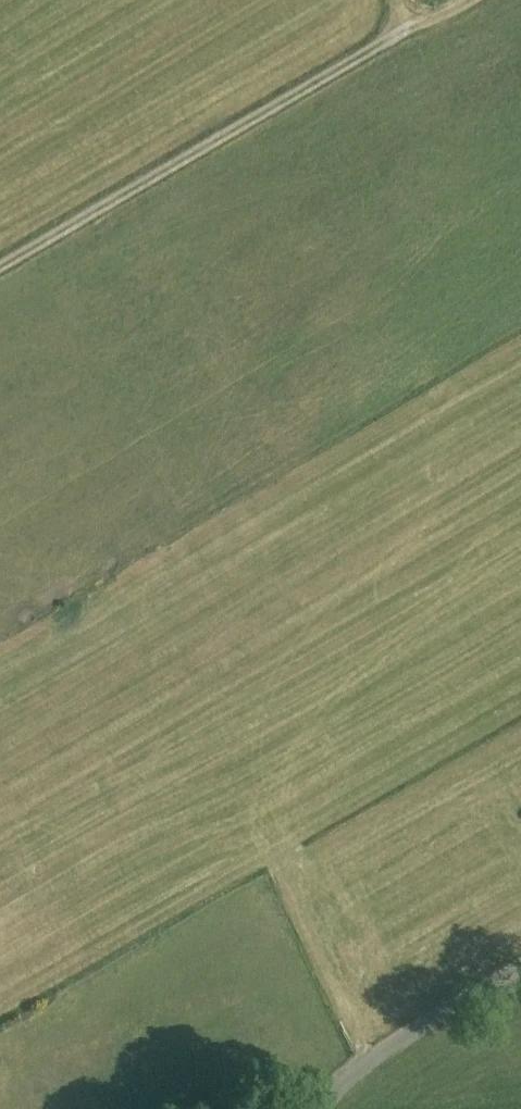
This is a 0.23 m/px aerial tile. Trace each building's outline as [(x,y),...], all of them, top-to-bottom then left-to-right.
[(290,1098),(276,1096),(275,1108),(289,1108),(290,1098)]
